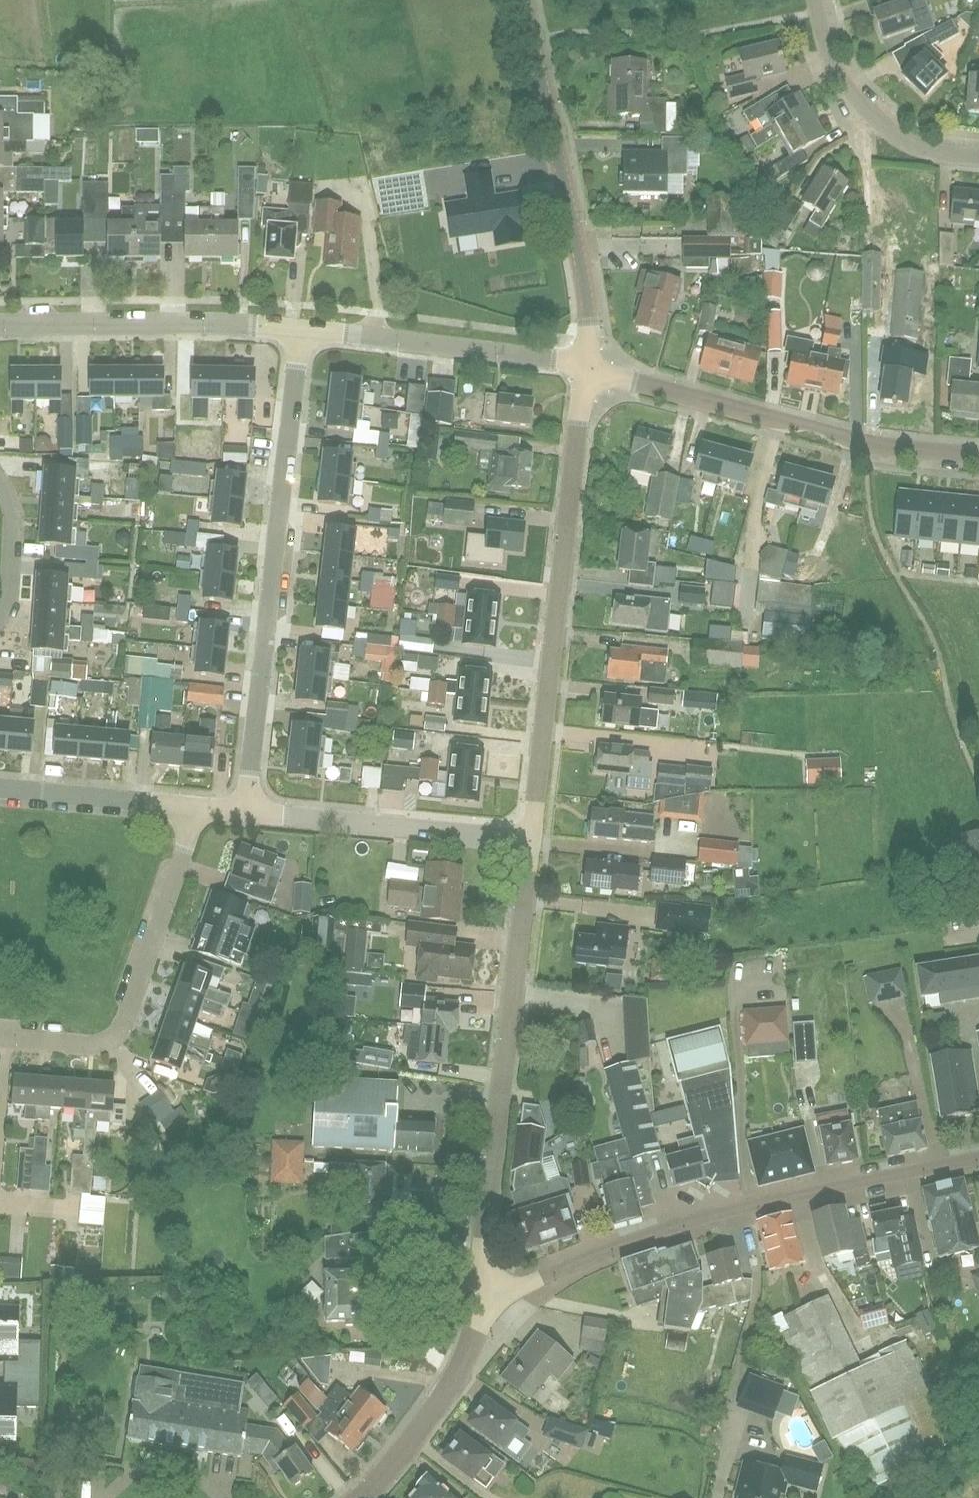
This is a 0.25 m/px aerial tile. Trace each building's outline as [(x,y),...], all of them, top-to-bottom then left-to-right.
[(927,10),(924,0),(896,0),(898,6),(873,14),(882,41),(915,30),(910,16),(927,10)] [(967,13),(958,18),(972,31),(977,14),(967,13)] [(956,32),(951,22),(907,44),(916,61),(902,75),(924,98),(946,76),(935,66),(942,58),(931,46),(938,43),(956,32)] [(754,80),(785,72),(778,44),(738,53),(744,76),(726,80),(730,98),(757,92),(754,80)] [(666,134),(666,132),(675,133),(675,104),(666,103),(666,100),(644,99),(645,62),(614,62),(614,86),(610,86),(609,115),(641,116),(641,134),(666,134)] [(971,78),(967,113),(978,114),(978,67),(972,66),(971,78)] [(758,148),(778,136),(812,115),(799,94),(775,108),(769,98),(743,113),(750,124),(763,116),(769,125),(750,136),(758,148)] [(32,142),(32,117),(44,117),(44,99),(17,99),(17,116),(0,116),(0,142),(32,142)] [(771,184),(808,162),(802,151),(825,137),(812,115),(778,136),(791,157),(764,173),(771,184)] [(687,176),(687,139),(662,139),(662,152),(622,152),(622,195),(667,195),(667,176),(687,176)] [(32,142),(0,142),(0,169),(13,169),(13,155),(27,155),(27,144),(32,144),(32,142)] [(827,216),(848,183),(825,168),(803,202),(817,211),(810,222),(822,230),(830,218),(827,216)] [(44,182),(44,181),(70,181),(71,169),(17,169),(17,182),(44,182)] [(251,221),(252,199),(253,169),(238,169),(236,221),(251,221)] [(173,176),(172,176),(172,221),(183,221),(183,193),(189,193),(189,170),(173,170),(173,176)] [(447,206),(451,237),(496,230),(498,245),(522,242),(520,226),(524,225),(520,195),(493,199),(492,191),(490,173),(466,177),(470,203),(447,206)] [(161,176),(161,193),(159,193),(159,210),(133,210),(133,260),(160,260),(160,221),(172,221),(172,176),(161,176)] [(44,194),(44,182),(17,182),(17,193),(44,194)] [(288,203),(290,203),(308,204),(311,205),(312,185),(289,183),(288,203)] [(82,222),(94,222),(94,185),(82,185),(82,222)] [(107,185),(94,185),(94,222),(107,222),(107,185)] [(955,191),(952,224),(969,225),(970,220),(978,221),(978,193),(955,191)] [(9,220),(9,210),(3,210),(3,193),(0,193),(0,220),(9,220)] [(753,198),(707,197),(708,237),(729,238),(753,238),(753,198)] [(773,227),(774,227),(765,241),(774,247),(783,233),(785,234),(802,206),(790,199),(773,227)] [(355,268),(359,220),(339,218),(341,204),(317,202),(314,233),(328,235),(325,265),(355,268)] [(306,235),(307,215),(308,204),(290,203),(289,211),(263,209),(261,227),(268,228),(265,259),(293,261),(295,234),(306,235)] [(211,259),(211,208),(198,208),(198,224),(185,224),(185,259),(211,259)] [(225,208),(211,208),(211,259),(238,259),(238,224),(225,224),(225,208)] [(120,210),(120,225),(106,225),(106,260),(133,260),(133,210),(120,210)] [(9,220),(0,220),(0,246),(3,246),(3,230),(8,230),(9,220)] [(44,246),(45,246),(45,220),(28,220),(28,246),(16,246),(16,259),(44,259),(44,246)] [(47,243),(55,243),(55,260),(82,259),(82,225),(55,225),(55,220),(47,220),(47,243)] [(954,267),(955,235),(940,233),(939,266),(954,267)] [(729,238),(708,237),(683,237),(683,258),(729,258),(729,238)] [(745,240),(745,256),(763,255),(762,239),(745,240)] [(768,248),(767,267),(780,268),(780,249),(768,248)] [(873,322),(873,312),(880,312),(881,254),(862,253),(862,270),(863,270),(862,311),(862,321),(873,322)] [(731,259),(732,275),(753,274),(753,264),(765,263),(764,256),(731,259)] [(917,340),(923,273),(897,270),(890,338),(917,340)] [(637,292),(645,294),(643,298),(639,297),(636,311),(640,312),(636,328),(662,334),(667,313),(672,314),(680,282),(642,272),(637,292)] [(780,299),(782,274),(764,273),(763,298),(780,299)] [(698,332),(700,332),(711,334),(717,308),(703,305),(698,332)] [(782,351),(781,313),(768,313),(769,352),(782,351)] [(825,329),(821,345),(836,348),(840,332),(825,329)] [(751,382),(760,351),(709,337),(701,369),(751,382)] [(787,384),(813,389),(819,358),(820,353),(812,351),(814,343),(788,338),(785,352),(789,353),(786,367),(790,368),(787,384)] [(847,379),(850,364),(840,362),(842,351),(829,348),(827,360),(819,358),(813,389),(839,395),(843,378),(847,379)] [(907,405),(911,373),(924,375),(926,355),(884,350),(881,368),(885,369),(880,402),(907,405)] [(967,388),(970,361),(952,358),(948,386),(953,387),(950,412),(962,414),(961,418),(978,420),(978,389),(967,388)] [(208,399),(223,399),(224,371),(193,370),(192,418),(207,419),(208,399)] [(23,401),(36,401),(36,371),(12,371),(12,414),(23,414),(23,401)] [(60,371),(36,371),(36,401),(48,401),(48,414),(60,414),(60,371)] [(115,410),(115,397),(115,371),(90,371),(90,397),(106,397),(106,411),(115,410)] [(115,397),(138,397),(138,371),(115,371),(115,397)] [(138,397),(152,397),(152,411),(170,411),(170,397),(163,397),(163,371),(138,371),(138,397)] [(254,372),(224,371),(223,399),(239,400),(239,419),(253,419),(254,372)] [(332,377),(329,402),(364,406),(365,390),(359,389),(360,380),(332,377)] [(383,382),(382,397),(394,398),(395,384),(383,382)] [(409,385),(406,413),(423,415),(425,387),(409,385)] [(452,426),(455,396),(427,393),(424,424),(452,426)] [(487,395),(484,421),(497,422),(497,423),(530,426),(533,400),(500,396),(500,397),(487,395)] [(362,422),(364,406),(329,402),(327,427),(354,430),(353,443),(377,446),(378,433),(369,432),(370,423),(362,422)] [(419,449),(423,415),(411,414),(407,448),(419,449)] [(76,447),(93,447),(93,417),(76,418),(76,447)] [(73,450),(73,419),(60,419),(58,419),(58,450),(73,450)] [(640,429),(628,470),(653,477),(661,479),(662,475),(673,438),(640,429)] [(508,454),(496,452),(497,437),(456,432),(453,448),(494,453),(490,490),(511,493),(511,488),(529,490),(533,453),(508,451),(508,454)] [(377,446),(389,447),(390,434),(378,433),(377,446)] [(144,459),(144,448),(143,437),(111,437),(111,459),(144,459)] [(389,447),(377,446),(377,448),(376,459),(387,461),(389,447)] [(703,483),(718,487),(727,452),(703,446),(696,472),(705,474),(703,483)] [(248,448),(238,448),(238,463),(247,464),(248,448)] [(325,452),(322,478),(355,481),(357,465),(351,465),(352,455),(325,452)] [(752,459),(727,452),(718,487),(743,493),(752,459)] [(201,464),(174,461),(158,460),(158,473),(205,478),(207,465),(201,464)] [(785,468),(778,493),(769,491),(766,503),(784,508),(786,504),(801,508),(810,475),(785,468)] [(45,478),(44,494),(78,497),(79,481),(74,481),(75,471),(46,469),(45,478)] [(212,482),(210,498),(242,502),(245,476),(219,473),(219,474),(213,473),(212,482)] [(653,477),(645,517),(671,522),(672,521),(675,503),(679,479),(680,478),(662,475),(661,479),(653,477)] [(834,482),(810,475),(801,508),(816,512),(819,505),(828,507),(834,482)] [(353,506),(355,481),(322,478),(320,503),(347,506),(353,506)] [(679,479),(675,503),(689,506),(694,482),(679,479)] [(92,485),(91,498),(103,499),(103,497),(104,485),(92,485)] [(893,536),(916,538),(920,494),(898,491),(893,536)] [(44,494),(42,519),(77,521),(78,507),(90,508),(90,511),(102,512),(103,499),(91,498),(78,497),(44,494)] [(942,496),(920,494),(916,538),(937,541),(942,496)] [(963,498),(942,496),(937,541),(959,543),(963,498)] [(239,527),(242,502),(210,498),(207,523),(239,527)] [(963,498),(959,543),(978,545),(978,500),(963,498)] [(427,523),(472,527),(473,519),(475,503),(447,500),(446,505),(429,503),(427,523)] [(368,519),(368,521),(390,524),(392,511),(370,509),(368,519)] [(187,530),(187,533),(199,534),(205,535),(207,523),(192,521),(193,515),(181,514),(181,520),(177,520),(176,530),(187,530)] [(77,522),(77,521),(42,519),(40,544),(56,546),(55,560),(66,560),(86,562),(98,562),(99,548),(75,547),(76,533),(81,533),(82,522),(77,522)] [(522,552),(525,525),(490,521),(488,538),(469,536),(466,562),(503,566),(505,551),(522,552)] [(328,529),(325,554),(352,557),(355,532),(328,529)] [(389,530),(388,540),(399,541),(400,531),(389,530)] [(197,549),(199,534),(187,533),(186,534),(167,532),(165,545),(197,549)] [(623,532),(619,570),(629,571),(628,585),(653,587),(655,563),(645,562),(648,535),(623,532)] [(702,540),(691,537),(688,550),(698,553),(702,540)] [(698,553),(710,556),(714,543),(702,540),(698,553)] [(794,579),(797,568),(797,565),(786,562),(788,552),(768,546),(760,554),(760,575),(781,581),(782,576),(794,579)] [(203,556),(201,572),(233,576),(236,551),(210,548),(209,557),(203,556)] [(325,554),(323,579),(349,582),(352,557),(325,554)] [(97,580),(98,562),(86,562),(85,579),(97,580)] [(949,577),(950,565),(938,564),(936,576),(949,577)] [(230,602),(233,576),(201,572),(199,589),(206,590),(205,599),(230,602)] [(362,572),(361,583),(396,587),(396,585),(383,584),(384,575),(362,572)] [(71,603),(72,587),(66,587),(67,577),(64,577),(38,575),(36,601),(65,603),(71,603)] [(459,592),(460,577),(436,575),(434,589),(459,592)] [(323,579),(320,603),(346,606),(349,582),(323,579)] [(760,581),(756,613),(766,614),(812,621),(815,587),(780,584),(760,581)] [(395,597),(396,587),(361,583),(360,593),(395,597)] [(703,607),(705,589),(681,586),(679,604),(703,607)] [(469,593),(466,619),(497,622),(500,597),(469,593)] [(180,596),(178,610),(190,611),(192,597),(180,596)] [(616,597),(613,623),(646,626),(645,632),(668,634),(671,601),(649,599),(649,598),(633,596),(633,599),(616,597)] [(36,601),(34,626),(69,628),(69,627),(70,612),(65,611),(65,603),(36,601)] [(343,631),(346,606),(320,603),(317,628),(343,631)] [(437,616),(437,615),(455,617),(456,607),(438,605),(429,604),(428,615),(437,616)] [(195,632),(193,648),(225,651),(228,626),(206,623),(207,613),(190,611),(178,610),(177,622),(193,624),(193,632),(195,632)] [(766,614),(763,640),(809,645),(812,621),(766,614)] [(81,628),(93,629),(94,616),(82,615),(81,628)] [(494,647),(497,622),(466,619),(455,617),(437,615),(437,616),(436,627),(465,629),(463,644),(494,647)] [(69,628),(34,626),(32,651),(67,654),(68,642),(125,646),(125,637),(113,636),(113,632),(93,630),(93,629),(81,628),(69,627),(69,628)] [(399,650),(400,638),(391,637),(356,633),(354,645),(367,646),(397,650),(399,650)] [(399,650),(424,653),(426,639),(400,636),(400,638),(399,650)] [(694,655),(692,665),(741,670),(741,668),(743,647),(743,644),(695,640),(695,641),(694,655)] [(742,664),(758,666),(761,648),(745,645),(742,664)] [(367,646),(365,658),(385,660),(383,682),(390,683),(391,675),(394,675),(397,650),(367,646)] [(664,683),(667,651),(620,646),(620,651),(610,650),(607,678),(664,683)] [(224,661),(225,651),(193,648),(191,664),(197,664),(195,674),(222,677),(224,661)] [(330,654),(302,651),(299,676),(332,680),(334,664),(338,665),(339,655),(330,654)] [(130,657),(131,675),(166,673),(165,655),(130,657)] [(51,678),(82,682),(82,680),(88,681),(89,663),(73,662),(74,660),(52,659),(51,678)] [(172,666),(171,681),(182,681),(183,672),(183,667),(172,666)] [(447,695),(458,696),(489,700),(492,675),(461,671),(460,682),(446,680),(446,684),(430,682),(429,693),(447,695)] [(14,675),(0,674),(0,687),(12,689),(14,675)] [(331,695),(332,680),(299,676),(296,701),(323,704),(324,703),(325,694),(331,695)] [(82,680),(82,682),(81,693),(113,696),(114,683),(88,681),(82,680)] [(35,708),(46,709),(48,683),(33,681),(30,707),(35,708)] [(79,697),(80,683),(53,683),(53,697),(79,697)] [(148,683),(147,707),(161,707),(162,683),(148,683)] [(673,706),(674,691),(650,689),(648,704),(673,706)] [(445,706),(447,695),(429,693),(427,704),(445,706)] [(657,730),(658,712),(640,710),(641,703),(641,699),(605,695),(602,723),(657,730)] [(711,695),(709,711),(715,712),(717,696),(711,695)] [(486,724),(489,700),(458,696),(455,721),(486,724)] [(347,719),(348,706),(348,705),(328,703),(326,717),(346,719),(347,719)] [(359,707),(348,706),(347,719),(346,719),(344,733),(366,735),(367,722),(358,721),(359,707)] [(22,723),(9,722),(6,751),(31,754),(35,710),(24,709),(22,723)] [(446,723),(446,719),(426,716),(425,730),(445,733),(446,723)] [(151,763),(181,766),(184,738),(169,737),(170,718),(155,717),(154,728),(151,763)] [(57,729),(66,730),(67,722),(48,720),(45,748),(46,748),(55,749),(57,729)] [(6,751),(9,722),(0,721),(0,751),(6,751)] [(106,733),(105,733),(102,759),(126,761),(129,735),(115,734),(117,722),(107,721),(106,733)] [(199,740),(184,738),(181,766),(212,769),(214,746),(216,723),(200,721),(199,740)] [(293,725),(290,751),(324,754),(326,738),(319,737),(320,728),(293,725)] [(55,755),(79,757),(81,731),(66,730),(57,729),(55,749),(55,755)] [(79,757),(102,759),(105,733),(81,731),(79,757)] [(429,735),(430,749),(449,747),(447,733),(429,735)] [(411,751),(412,736),(396,734),(394,749),(411,751)] [(651,777),(652,763),(647,762),(648,753),(632,752),(633,747),(617,745),(617,748),(599,746),(597,771),(629,775),(627,791),(650,793),(651,777)] [(450,774),(480,777),(483,751),(452,748),(450,774)] [(322,770),(324,754),(290,751),(287,776),(315,779),(316,769),(322,770)] [(438,772),(440,762),(422,759),(420,770),(438,772)] [(808,785),(841,783),(840,761),(808,763),(808,785)] [(686,766),(686,768),(659,765),(657,786),(685,789),(684,797),(710,793),(713,769),(686,766)] [(478,802),(480,777),(450,774),(438,772),(420,770),(384,766),(381,791),(402,793),(404,779),(419,781),(437,783),(437,785),(448,787),(447,799),(478,802)] [(351,782),(352,770),(340,768),(339,780),(351,782)] [(379,789),(381,770),(363,769),(361,788),(367,788),(379,789)] [(653,819),(653,815),(609,811),(609,814),(592,812),(589,838),(650,843),(653,819)] [(961,836),(971,897),(978,895),(978,833),(961,836)] [(739,848),(739,843),(700,839),(698,863),(737,867),(739,848)] [(271,905),(280,881),(269,877),(276,858),(241,846),(231,875),(253,883),(248,897),(271,905)] [(650,882),(682,886),(683,882),(694,883),(696,866),(686,865),(686,861),(652,858),(651,869),(650,882)] [(639,868),(618,867),(619,864),(604,862),(603,865),(586,863),(584,888),(616,891),(616,889),(637,891),(639,868)] [(419,889),(420,884),(392,880),(389,907),(412,910),(412,914),(423,915),(423,917),(455,921),(461,868),(430,864),(426,890),(419,889)] [(241,967),(249,942),(252,932),(238,927),(240,922),(244,923),(248,921),(250,914),(248,910),(244,909),(246,905),(212,894),(202,926),(200,925),(195,939),(197,940),(193,951),(241,967)] [(310,914),(311,900),(294,899),(293,913),(310,914)] [(679,932),(708,936),(712,907),(680,904),(680,906),(658,904),(658,908),(655,931),(679,933),(679,932)] [(337,919),(336,931),(347,932),(344,964),(344,967),(333,966),(333,972),(341,973),(362,975),(362,971),(364,972),(367,934),(378,935),(381,935),(383,921),(337,915),(337,919)] [(314,919),(313,928),(312,943),(311,953),(332,955),(335,920),(314,919)] [(456,929),(442,927),(409,923),(407,944),(421,946),(418,972),(419,972),(418,979),(435,981),(436,974),(470,979),(474,947),(454,944),(456,929)] [(599,926),(597,940),(578,938),(575,964),(608,967),(609,959),(625,961),(628,929),(599,926)] [(978,997),(978,958),(948,963),(954,1001),(978,997)] [(672,963),(667,963),(668,961),(653,959),(650,981),(665,982),(665,979),(670,980),(672,963)] [(232,996),(208,988),(211,976),(222,980),(225,969),(207,963),(204,973),(185,967),(177,990),(224,1006),(224,1007),(228,1008),(232,996)] [(949,1002),(954,1001),(948,963),(916,968),(920,998),(947,994),(949,1002)] [(869,1005),(907,997),(901,970),(863,978),(869,1005)] [(373,976),(362,975),(341,973),(340,984),(372,987),(373,976)] [(402,984),(400,1006),(406,1007),(424,1009),(422,1027),(447,1029),(456,1030),(456,1027),(459,1025),(460,1018),(457,1016),(458,1011),(458,1004),(438,1002),(439,999),(425,998),(426,987),(402,984)] [(195,1023),(199,1011),(220,1018),(224,1007),(224,1006),(177,990),(168,1014),(195,1023)] [(358,1011),(376,1010),(375,991),(357,991),(358,1011)] [(244,1004),(241,1012),(256,1018),(259,1009),(244,1004)] [(786,1008),(744,1011),(746,1045),(788,1042),(786,1008)] [(253,1027),(256,1018),(241,1012),(238,1021),(253,1027)] [(168,1014),(161,1038),(207,1054),(211,1043),(191,1036),(195,1023),(168,1014)] [(405,1025),(403,1045),(409,1046),(415,1047),(414,1061),(419,1062),(443,1064),(447,1029),(422,1027),(405,1025)] [(813,1061),(811,1025),(795,1026),(797,1062),(813,1061)] [(673,1187),(692,1181),(706,1189),(705,1190),(708,1191),(710,1189),(708,1187),(716,1174),(738,1172),(727,1065),(717,1027),(663,1041),(674,1084),(677,1083),(693,1138),(677,1143),(681,1156),(666,1160),(673,1187)] [(650,1058),(647,1032),(627,1039),(628,1064),(604,1070),(627,1156),(628,1158),(646,1153),(660,1149),(656,1135),(655,1135),(648,1113),(653,1111),(647,1058),(650,1058)] [(207,1054),(161,1038),(152,1062),(179,1071),(183,1058),(204,1065),(207,1054)] [(340,1061),(360,1064),(362,1051),(342,1048),(340,1061)] [(227,1050),(224,1060),(240,1065),(243,1056),(227,1050)] [(950,1054),(960,1119),(972,1117),(972,1114),(978,1113),(978,1108),(970,1050),(950,1054)] [(386,1066),(409,1069),(410,1057),(388,1054),(386,1066)] [(960,1119),(950,1054),(930,1057),(941,1122),(960,1119)] [(237,1073),(240,1065),(224,1060),(222,1068),(237,1073)] [(15,1078),(13,1106),(25,1107),(24,1121),(37,1122),(37,1120),(36,1120),(37,1111),(39,1080),(15,1078)] [(318,1079),(314,1145),(395,1149),(395,1151),(434,1153),(436,1121),(396,1118),(398,1084),(318,1079)] [(37,1111),(36,1120),(37,1120),(50,1121),(51,1109),(62,1110),(65,1082),(39,1080),(37,1111)] [(62,1110),(62,1114),(74,1115),(73,1131),(85,1131),(89,1084),(65,1082),(62,1110)] [(82,1171),(82,1176),(92,1177),(92,1178),(94,1178),(107,1179),(109,1179),(110,1170),(92,1169),(96,1123),(124,1125),(125,1106),(112,1105),(113,1086),(89,1084),(85,1131),(83,1157),(82,1171)] [(153,1127),(173,1112),(159,1092),(138,1107),(153,1127)] [(887,1157),(926,1148),(916,1102),(877,1111),(887,1157)] [(537,1246),(549,1242),(532,1190),(530,1184),(543,1179),(538,1164),(543,1130),(537,1107),(523,1105),(520,1127),(517,1126),(511,1172),(513,1171),(511,1187),(513,1193),(510,1194),(515,1207),(509,1209),(511,1216),(509,1217),(514,1232),(517,1233),(523,1250),(527,1249),(528,1254),(538,1251),(537,1246)] [(852,1162),(852,1160),(855,1159),(852,1143),(856,1142),(853,1128),(849,1128),(846,1111),(820,1116),(815,1117),(821,1145),(824,1144),(828,1165),(841,1162),(842,1165),(852,1162)] [(814,1173),(806,1139),(803,1129),(773,1137),(776,1147),(773,1147),(777,1164),(773,1165),(777,1182),(814,1173)] [(776,1147),(773,1137),(748,1143),(758,1186),(777,1182),(773,1165),(777,1164),(773,1147),(776,1147)] [(34,1150),(33,1165),(46,1166),(49,1139),(35,1138),(34,1150)] [(21,1149),(17,1190),(31,1191),(32,1172),(33,1165),(34,1150),(21,1149)] [(300,1174),(301,1152),(275,1150),(273,1173),(300,1174)] [(628,1158),(627,1156),(591,1166),(594,1181),(601,1179),(603,1187),(602,1187),(612,1225),(641,1217),(639,1207),(648,1206),(641,1179),(652,1176),(646,1153),(628,1158)] [(556,1155),(543,1159),(548,1178),(562,1174),(556,1155)] [(73,1156),(72,1175),(82,1176),(82,1171),(83,1157),(73,1156)] [(357,1165),(331,1163),(329,1189),(355,1191),(354,1217),(382,1219),(386,1165),(357,1163),(357,1165)] [(576,1188),(591,1186),(588,1163),(572,1165),(575,1188),(576,1188)] [(71,1194),(70,1195),(80,1195),(83,1196),(89,1196),(90,1196),(92,1178),(92,1177),(82,1176),(72,1175),(71,1194)] [(571,1234),(575,1233),(570,1218),(571,1215),(567,1200),(570,1198),(571,1197),(568,1189),(566,1181),(559,1179),(538,1186),(539,1188),(532,1190),(549,1242),(561,1238),(562,1243),(572,1239),(571,1234)] [(978,1249),(978,1246),(966,1191),(963,1180),(922,1190),(939,1259),(965,1252),(978,1249)] [(82,1197),(80,1225),(104,1227),(106,1199),(89,1198),(82,1197)] [(860,1220),(846,1223),(842,1209),(813,1216),(824,1258),(853,1251),(857,1269),(870,1266),(860,1220)] [(893,1268),(922,1262),(913,1218),(902,1220),(900,1210),(870,1217),(875,1239),(871,1240),(873,1256),(890,1253),(893,1268)] [(787,1267),(803,1263),(791,1213),(758,1222),(763,1243),(760,1244),(762,1252),(765,1251),(770,1271),(787,1267)] [(324,1262),(369,1260),(369,1258),(390,1255),(408,1252),(404,1230),(404,1225),(323,1238),(324,1262)] [(90,1230),(90,1239),(107,1240),(107,1230),(90,1230)] [(653,1251),(621,1262),(631,1293),(636,1291),(641,1306),(668,1297),(663,1329),(669,1330),(689,1333),(690,1333),(696,1316),(701,1303),(701,1290),(701,1276),(698,1276),(687,1242),(654,1253),(653,1251)] [(701,1303),(696,1316),(715,1311),(735,1305),(735,1304),(750,1300),(751,1280),(741,1279),(732,1250),(727,1252),(705,1258),(713,1286),(707,1288),(701,1290),(701,1303)] [(26,1261),(6,1262),(7,1281),(27,1280),(26,1261)] [(326,1322),(346,1322),(346,1326),(367,1325),(367,1321),(385,1320),(384,1272),(370,1272),(325,1273),(326,1306),(324,1308),(325,1319),(326,1320),(326,1322)] [(906,1342),(878,1354),(879,1356),(862,1364),(861,1364),(828,1297),(802,1309),(794,1312),(783,1318),(788,1330),(782,1332),(786,1342),(810,1393),(809,1394),(833,1442),(836,1440),(861,1475),(866,1473),(874,1490),(925,1465),(923,1462),(928,1459),(927,1455),(953,1442),(906,1342)] [(5,1360),(4,1374),(39,1375),(40,1343),(16,1343),(17,1310),(0,1310),(0,1360),(5,1360)] [(605,1342),(608,1322),(585,1318),(581,1338),(605,1342)] [(669,1330),(665,1350),(686,1353),(686,1352),(689,1333),(669,1330)] [(556,1381),(573,1360),(538,1332),(516,1359),(500,1379),(526,1400),(546,1373),(556,1381)] [(329,1386),(332,1357),(302,1360),(320,1384),(329,1386)] [(14,1439),(15,1407),(39,1408),(39,1375),(4,1374),(4,1389),(0,1388),(0,1439),(14,1439)] [(133,1411),(128,1440),(215,1454),(242,1458),(242,1452),(263,1455),(266,1440),(268,1440),(274,1436),(275,1431),(246,1427),(249,1411),(240,1410),(245,1384),(226,1381),(187,1375),(186,1383),(139,1376),(136,1396),(135,1396),(133,1411)] [(749,1376),(740,1400),(775,1413),(775,1411),(782,1392),(783,1389),(749,1376)] [(337,1387),(328,1399),(369,1431),(377,1421),(379,1422),(385,1414),(383,1413),(386,1410),(360,1390),(353,1399),(337,1387)] [(307,1399),(319,1411),(322,1414),(317,1417),(298,1394),(285,1405),(318,1445),(330,1435),(352,1452),(355,1449),(357,1450),(363,1443),(361,1441),(369,1431),(328,1399),(328,1400),(317,1389),(307,1399)] [(515,1435),(522,1440),(527,1433),(515,1424),(517,1420),(505,1411),(502,1414),(485,1402),(483,1406),(479,1411),(475,1409),(468,1419),(471,1421),(470,1424),(505,1450),(515,1435)] [(588,1432),(549,1418),(548,1422),(542,1437),(581,1451),(588,1432)] [(266,1440),(263,1455),(277,1474),(281,1471),(293,1488),(314,1473),(295,1448),(291,1450),(278,1432),(275,1431),(274,1436),(268,1440),(266,1440)] [(460,1437),(453,1446),(449,1444),(442,1453),(446,1456),(444,1459),(472,1479),(480,1468),(494,1478),(504,1464),(480,1446),(477,1450),(460,1437)] [(822,1466),(787,1457),(783,1473),(744,1463),(739,1485),(743,1486),(740,1497),(777,1497),(779,1492),(783,1493),(786,1483),(816,1491),(822,1466)] [(428,1476),(427,1477),(424,1477),(419,1482),(420,1485),(418,1487),(419,1488),(411,1497),(453,1497),(428,1476)]
